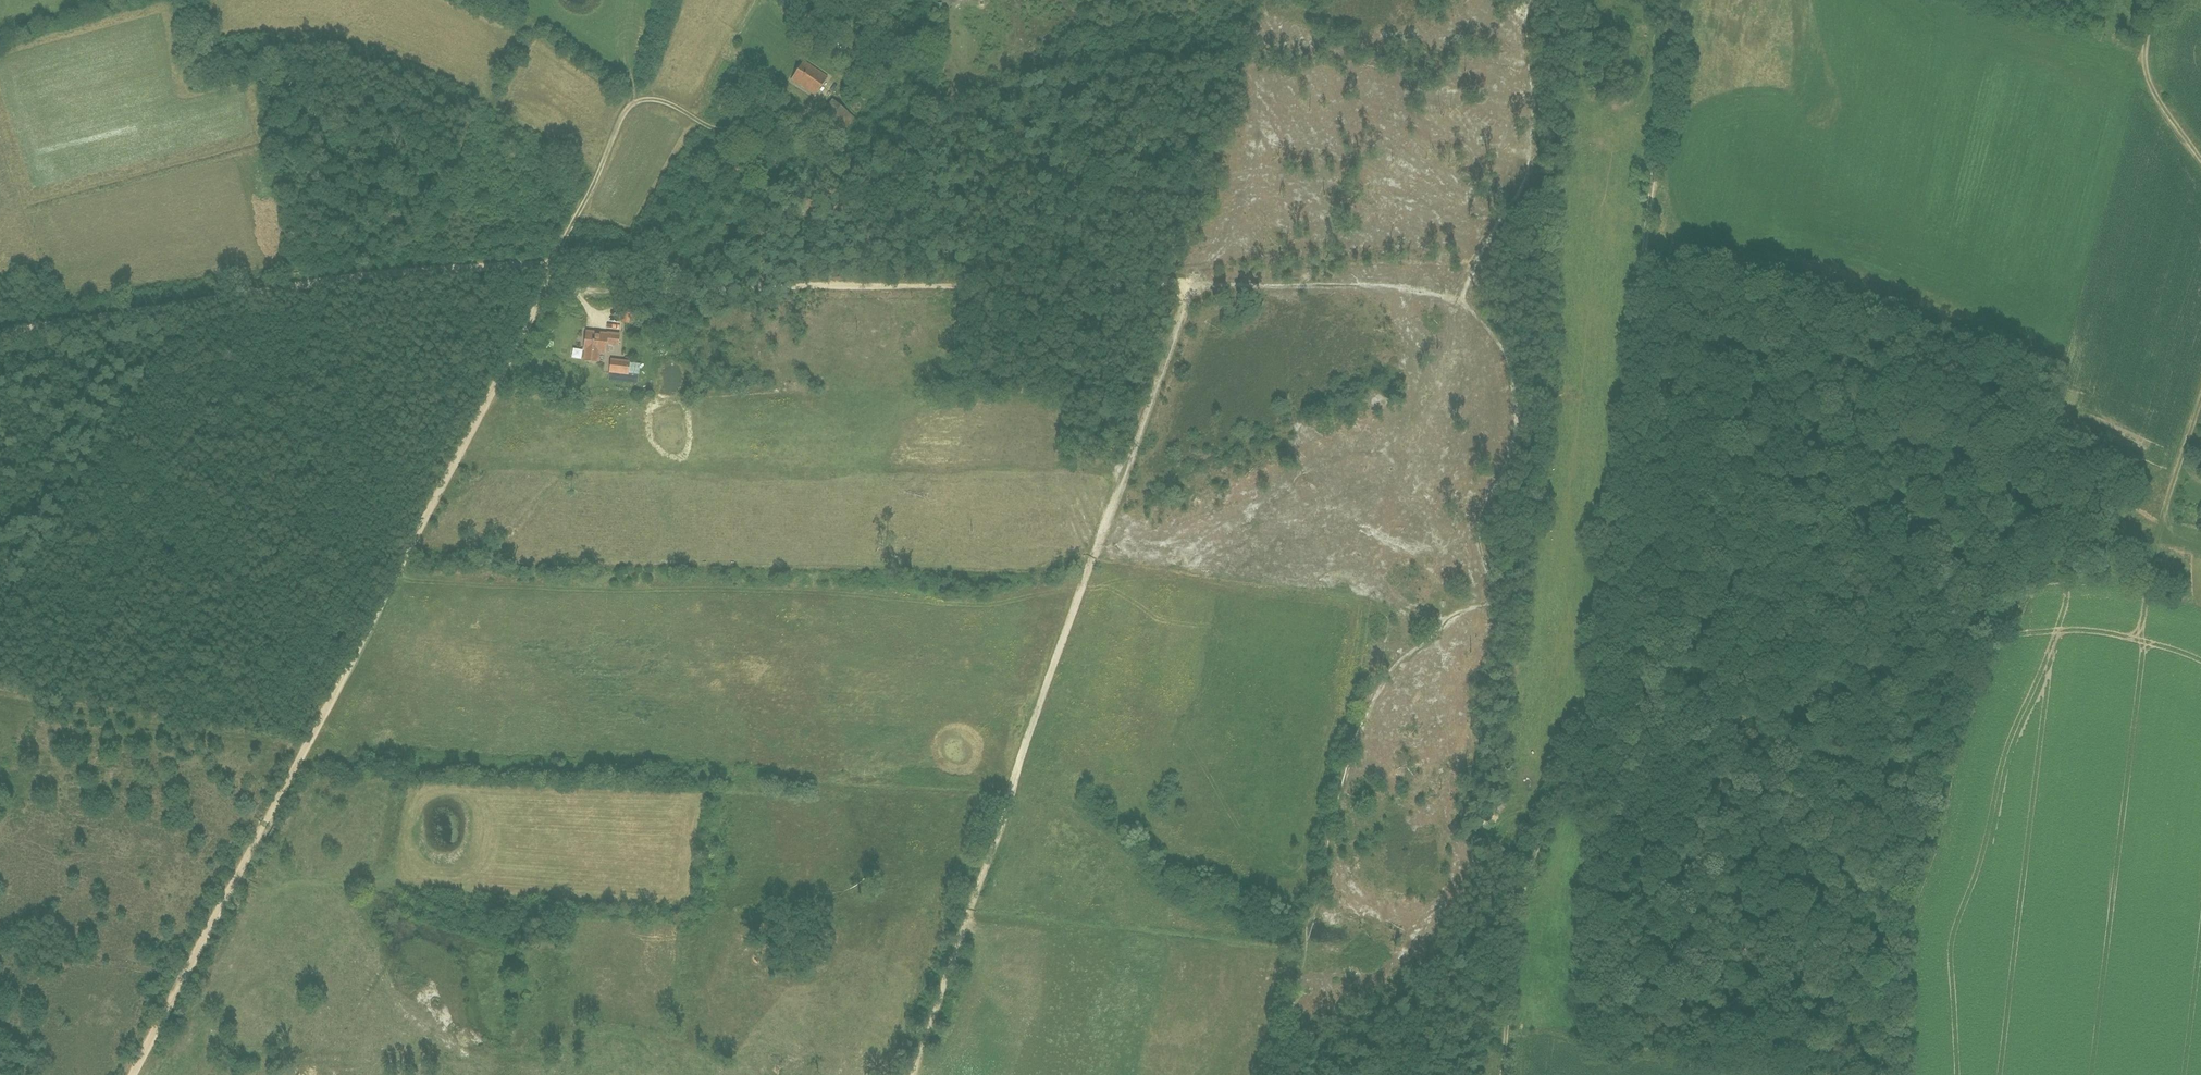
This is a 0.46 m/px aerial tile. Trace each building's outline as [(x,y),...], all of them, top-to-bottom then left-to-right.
[(815,94),(827,76),(803,61),(792,79),(815,94)] [(849,129),(857,119),(833,98),(817,117),(844,139),(852,131),(849,129)] [(619,344),(620,334),(608,333),(608,334),(587,332),(585,349),(606,351),(607,343),(619,344)] [(612,360),(611,372),(610,378),(628,380),(630,361),(612,360)] [(1600,800),(1584,798),(1582,809),(1598,812),(1600,800)] [(1496,1012),(1487,1011),(1486,1020),(1495,1021),(1496,1012)]
